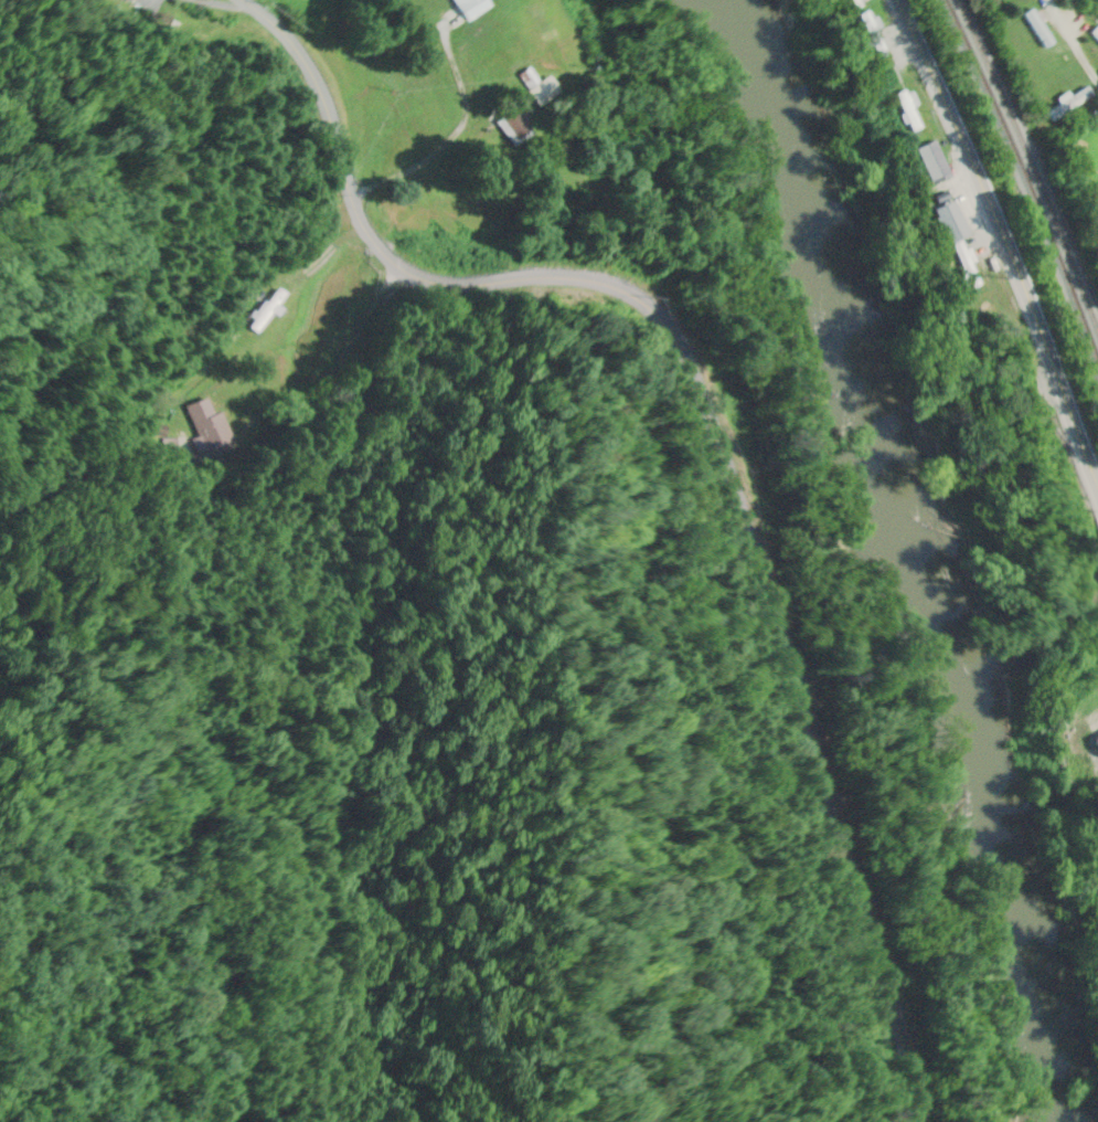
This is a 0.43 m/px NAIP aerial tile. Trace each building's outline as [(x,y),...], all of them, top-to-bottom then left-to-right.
[(461,21),(484,6),(481,0),(448,0),(461,21)] [(853,9),(874,0),(849,0),(853,9)] [(1033,10),(1025,13),(1042,50),(1049,46),(1033,10)] [(885,56),(863,12),(852,18),(874,62),(885,56)] [(1097,47),(1097,31),(1096,29),(1088,35),(1097,47)] [(554,92),(542,77),(523,93),(535,107),(554,92)] [(1043,114),(1049,124),(1090,97),(1084,87),(1043,114)] [(917,128),(908,106),(913,105),(906,89),(891,95),(906,134),(917,128)] [(936,177),(920,145),(910,149),(926,181),(936,177)] [(1094,209),(1097,207),(1097,201),(1089,181),(1083,183),(1094,209)] [(953,268),(950,271),(958,290),(976,284),(958,239),(966,235),(951,201),(930,210),(953,268)] [(277,294),(270,290),(246,328),(253,333),(277,294)] [(1084,739),(1096,770),(1097,769),(1097,733),(1084,739)]
